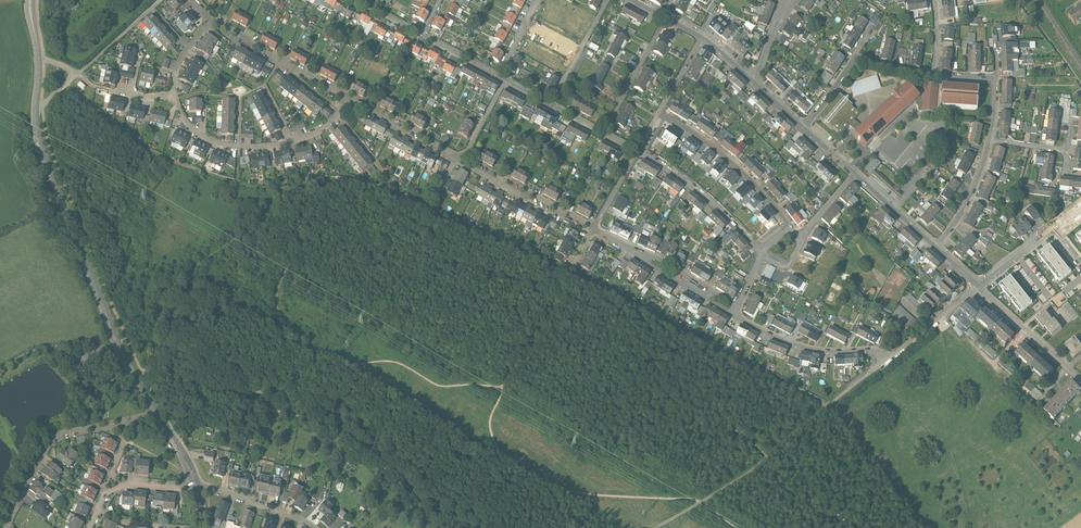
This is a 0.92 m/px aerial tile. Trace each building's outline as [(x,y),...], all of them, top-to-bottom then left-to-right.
[(168,3),(169,4),(165,7),(169,11),(170,11),(171,12),(173,12),(174,10),(176,12),(183,5),(179,0),(172,0),(168,3)] [(523,5),(515,0),(512,5),(518,7),(521,9),(523,5)] [(594,0),(589,0),(592,2),(589,7),(596,10),(599,3),(594,0)] [(688,4),(682,0),(678,6),(685,10),(688,4)] [(808,0),(806,0),(801,7),(807,12),(813,4),(808,0)] [(943,9),(953,8),(952,0),(942,0),(943,9)] [(774,5),(763,1),(763,3),(761,4),(762,5),(761,7),(765,9),(765,10),(766,10),(772,12),(774,5)] [(926,1),(916,2),(918,11),(927,9),(926,3),(926,1)] [(916,2),(906,4),(908,12),(918,11),(916,2)] [(454,6),(451,4),(448,8),(457,13),(459,8),(454,6)] [(636,10),(626,5),(621,14),(625,16),(624,18),(629,21),(631,18),(632,18),(636,10)] [(343,10),(340,15),(345,17),(349,9),(345,6),(343,10)] [(1078,9),(1079,10),(1077,11),(1076,10),(1068,15),(1075,25),(1078,23),(1078,24),(1080,22),(1080,7),(1078,9)] [(457,13),(448,8),(446,13),(449,15),(455,17),(457,13)] [(953,8),(943,9),(944,19),(954,18),(953,8)] [(349,9),(345,17),(349,20),(352,15),(354,11),(349,9)] [(424,11),(420,9),(418,14),(426,18),(429,14),(424,11)] [(645,16),(636,10),(632,18),(637,21),(637,22),(641,24),(645,16)] [(694,20),(697,13),(690,10),(687,17),(694,20)] [(772,12),(766,10),(765,13),(764,12),(762,17),(763,17),(769,19),(772,12)] [(180,20),(184,25),(193,16),(191,14),(190,15),(188,12),(185,15),(180,20)] [(239,24),(243,16),(236,12),(232,20),(239,24)] [(360,19),(359,21),(364,23),(368,14),(364,12),(362,15),(360,19)] [(513,15),(508,13),(506,17),(514,22),(517,17),(513,15)] [(807,22),(810,16),(806,13),(802,19),(807,22)] [(368,14),(364,23),(368,25),(369,24),(371,20),(373,17),(368,14)] [(426,18),(418,14),(415,18),(419,20),(424,23),(426,18)] [(879,19),(872,15),(868,20),(876,25),(879,19)] [(151,16),(143,24),(147,28),(156,20),(154,18),(151,16)] [(193,16),(184,25),(188,29),(189,29),(193,25),(196,22),(194,19),(195,18),(193,16)] [(246,28),(251,19),(243,16),(239,24),(246,28)] [(801,21),(794,16),(789,24),(798,30),(801,26),(799,24),(801,21)] [(514,22),(506,17),(503,22),(508,24),(512,26),(514,22)] [(769,19),(763,17),(762,20),(761,19),(760,24),(767,26),(769,19)] [(442,21),(436,18),(434,23),(443,27),(445,23),(442,21)] [(729,29),(717,18),(710,27),(721,37),(722,37),(729,29)] [(860,18),(854,28),(861,32),(867,23),(860,18)] [(156,20),(147,28),(151,33),(159,25),(157,23),(158,22),(156,20)] [(751,31),(754,27),(746,20),(743,25),(751,31)] [(876,25),(873,30),(877,33),(882,24),(878,22),(876,25)] [(443,27),(434,23),(432,27),(437,30),(440,32),(443,27)] [(798,30),(789,24),(783,32),(789,37),(792,34),(797,38),(801,33),(798,30)] [(159,25),(151,33),(155,37),(164,29),(162,27),(159,25)] [(377,28),(374,33),(379,36),(383,27),(379,25),(377,28)] [(729,29),(722,37),(726,41),(730,37),(736,31),(731,26),(729,29)] [(383,27),(379,36),(383,38),(386,33),(388,29),(383,27)] [(1015,27),(1002,28),(1003,38),(1016,37),(1015,27)] [(854,28),(851,33),(848,31),(846,35),(849,37),(856,41),(861,33),(861,32),(854,28)] [(948,28),(945,28),(944,39),(953,40),(954,29),(954,28),(948,28)] [(164,29),(155,37),(159,42),(167,34),(165,31),(166,31),(164,29)] [(394,37),(393,39),(398,41),(402,33),(398,30),(394,37)] [(504,32),(499,30),(496,34),(505,39),(507,34),(504,32)] [(619,34),(615,32),(613,35),(617,37),(613,44),(620,48),(623,41),(627,43),(629,40),(625,37),(619,34)] [(664,32),(659,42),(666,46),(669,40),(671,41),(673,37),(664,32)] [(738,33),(733,38),(739,44),(741,41),(747,35),(743,32),(741,35),(738,33)] [(402,33),(398,41),(402,44),(403,42),(405,39),(407,35),(402,33)] [(167,34),(159,42),(163,46),(172,38),(170,36),(167,34)] [(211,37),(207,34),(205,37),(206,38),(205,40),(215,46),(218,40),(217,40),(211,37)] [(268,46),(272,38),(265,34),(261,42),(268,46)] [(505,39),(496,34),(494,39),(499,41),(503,43),(505,39)] [(783,34),(778,41),(783,46),(788,38),(783,34)] [(849,37),(843,45),(850,50),(856,41),(849,37)] [(172,38),(163,46),(167,51),(169,49),(174,45),(176,43),(173,40),(174,40),(172,38)] [(275,50),(279,42),(272,38),(268,46),(275,50)] [(205,40),(204,40),(202,42),(203,43),(202,46),(212,51),(215,46),(205,40)] [(924,41),(915,40),(912,56),(921,58),(924,41)] [(739,44),(734,49),(743,57),(750,49),(741,41),(739,44)] [(894,42),(886,41),(884,50),(892,52),(894,42)] [(666,46),(659,42),(653,52),(662,56),(664,52),(663,52),(666,46)] [(411,47),(408,52),(413,54),(418,45),(413,43),(411,47)] [(596,51),(598,47),(589,43),(587,47),(596,51)] [(953,43),(945,43),(945,50),(952,51),(953,43)] [(613,44),(608,55),(606,60),(611,63),(613,58),(614,58),(620,48),(613,44)] [(202,46),(201,45),(200,48),(199,51),(204,54),(209,57),(212,51),(202,46)] [(418,45),(413,54),(418,57),(420,51),(422,48),(418,45)] [(1012,45),(1002,45),(1002,54),(1001,54),(1002,62),(1011,61),(1018,61),(1017,56),(1011,56),(1010,50),(1013,50),(1012,45)] [(136,51),(125,48),(123,54),(135,57),(136,54),(135,54),(136,51)] [(241,50),(238,49),(234,57),(232,59),(238,62),(244,51),(241,49),(241,50)] [(428,56),(427,57),(432,60),(437,51),(432,49),(428,56)] [(297,62),(302,54),(295,50),(290,58),(297,62)] [(498,51),(495,50),(492,54),(501,59),(503,54),(498,51)] [(713,56),(702,50),(697,59),(708,65),(713,56)] [(892,52),(884,50),(881,60),(890,62),(892,52)] [(945,50),(944,50),(943,60),(951,61),(952,51),(945,50)] [(244,51),(238,62),(243,65),(249,55),(246,53),(246,52),(244,51)] [(437,51),(432,60),(436,62),(435,64),(440,66),(441,63),(437,61),(439,57),(441,54),(437,51)] [(981,52),(972,52),(972,62),(981,62),(981,52)] [(844,59),(835,53),(830,61),(839,67),(844,59)] [(135,57),(123,54),(122,60),(134,63),(135,60),(134,60),(135,57)] [(305,66),(309,58),(302,54),(297,62),(305,66)] [(501,59),(492,54),(490,59),(493,60),(499,63),(501,59)] [(249,55),(243,65),(248,67),(254,56),(252,55),(252,56),(249,55)] [(912,56),(908,55),(907,60),(912,61),(911,66),(919,68),(921,58),(912,56)] [(254,56),(248,67),(254,70),(259,60),(256,59),(257,58),(254,56)] [(523,66),(519,64),(522,60),(515,56),(512,63),(522,69),(523,66)] [(194,60),(193,59),(191,62),(190,61),(189,64),(200,70),(203,64),(200,62),(194,60)] [(708,65),(697,59),(687,76),(698,83),(708,65)] [(134,63),(122,60),(121,66),(132,68),(132,65),(133,66),(134,63)] [(259,60),(254,70),(259,73),(260,71),(263,66),(265,62),(263,61),(262,62),(259,60)] [(602,64),(597,75),(603,78),(609,68),(608,68),(611,63),(606,60),(603,65),(602,64)] [(951,61),(943,60),(942,70),(950,71),(951,61)] [(445,65),(443,70),(447,73),(452,64),(447,61),(445,65)] [(839,67),(830,61),(825,69),(834,75),(839,67)] [(1011,61),(1002,62),(1003,70),(1004,74),(1012,73),(1011,61)] [(981,62),(972,62),(972,72),(980,72),(983,72),(983,68),(980,68),(981,62)] [(522,69),(512,63),(508,70),(514,74),(517,69),(521,71),(522,69)] [(200,70),(189,64),(188,66),(189,67),(187,70),(197,75),(200,70)] [(452,64),(447,73),(451,75),(450,77),(454,79),(456,76),(457,76),(459,72),(458,72),(460,68),(452,64)] [(327,78),(332,70),(324,66),(320,74),(327,78)] [(463,70),(460,68),(458,72),(459,72),(457,76),(462,78),(464,75),(468,77),(471,70),(464,67),(463,70)] [(653,73),(645,68),(639,78),(647,82),(650,84),(653,78),(651,77),(653,73)] [(146,71),(143,71),(141,82),(147,83),(149,71),(147,70),(146,71)] [(197,75),(187,70),(186,72),(185,72),(183,74),(195,80),(197,75)] [(334,82),(339,74),(332,70),(327,78),(334,82)] [(478,74),(471,70),(468,77),(473,79),(471,83),(473,84),(478,74)] [(152,72),(149,71),(147,83),(152,85),(153,82),(154,77),(155,73),(152,73),(152,72)] [(740,78),(732,71),(726,78),(734,84),(740,78)] [(825,71),(819,78),(822,81),(819,84),(824,88),(832,77),(825,71)] [(118,75),(106,72),(105,78),(117,81),(118,78),(117,78),(118,75)] [(775,74),(774,75),(771,72),(766,78),(772,83),(777,77),(777,76),(775,74)] [(195,80),(183,74),(182,77),(183,77),(181,80),(186,83),(192,86),(195,80)] [(478,74),(473,84),(475,85),(477,82),(482,84),(485,78),(478,74)] [(597,75),(593,82),(589,80),(587,83),(591,85),(591,86),(597,89),(598,89),(601,91),(603,88),(599,86),(603,78),(597,75)] [(849,84),(853,97),(880,88),(876,75),(849,84)] [(558,79),(552,76),(549,81),(546,79),(544,81),(555,86),(558,79)] [(282,83),(280,86),(284,90),(292,80),(290,79),(290,80),(287,77),(286,78),(282,83)] [(777,77),(772,83),(777,88),(782,82),(783,81),(780,78),(779,80),(777,77)] [(117,81),(105,78),(103,84),(111,85),(115,86),(116,83),(117,83),(117,81)] [(485,78),(482,84),(482,85),(480,88),(484,90),(486,92),(492,81),(485,78)] [(639,78),(634,88),(643,92),(645,88),(644,88),(647,82),(639,78)] [(747,84),(740,78),(734,84),(741,91),(747,84)] [(292,80),(284,90),(289,94),(296,85),(294,83),(295,82),(292,80)] [(499,85),(492,81),(486,92),(489,93),(491,89),(496,92),(499,85)] [(555,86),(544,81),(543,83),(547,85),(544,90),(551,93),(555,86)] [(1012,81),(1003,81),(1003,85),(1003,88),(1003,93),(1012,93),(1012,81)] [(368,89),(355,82),(350,91),(363,98),(368,89)] [(785,85),(782,82),(777,88),(782,93),(787,88),(784,86),(785,85)] [(943,85),(920,83),(919,88),(913,92),(906,84),(906,85),(907,85),(896,95),(894,93),(891,97),(892,99),(862,127),(854,120),(859,114),(851,107),(852,106),(840,95),(820,119),(832,129),(833,128),(842,135),(849,126),(857,132),(855,134),(854,133),(854,134),(866,147),(867,147),(866,146),(873,140),(874,140),(878,137),(877,136),(914,102),(918,108),(917,112),(937,113),(937,109),(941,106),(942,106),(978,109),(979,110),(980,88),(979,88),(944,85),(943,85)] [(296,85),(289,94),(294,98),(302,88),(300,86),(299,87),(296,85)] [(302,88),(294,98),(298,102),(306,93),(303,91),(304,90),(302,88)] [(516,95),(507,89),(502,98),(506,100),(505,102),(511,105),(516,95)] [(795,90),(788,98),(794,103),(799,98),(801,96),(795,90)] [(763,99),(756,92),(750,99),(757,106),(763,99)] [(263,93),(251,98),(254,104),(264,99),(263,96),(264,95),(263,93)] [(306,93),(298,102),(303,105),(311,95),(309,94),(308,95),(306,93)] [(1012,93),(1003,93),(1003,98),(1003,100),(1003,105),(1004,105),(1011,105),(1012,105),(1012,93)] [(311,95),(303,105),(308,109),(315,100),(313,98),(313,97),(311,95)] [(526,100),(516,95),(511,105),(517,108),(518,106),(521,108),(526,100)] [(118,99),(111,97),(109,104),(108,109),(115,110),(118,99)] [(430,97),(426,103),(433,106),(436,100),(430,97)] [(398,105),(384,98),(380,107),(393,114),(398,105)] [(580,100),(576,98),(571,107),(581,112),(585,105),(579,102),(580,100)] [(799,98),(794,103),(799,108),(803,103),(801,101),(802,101),(799,98)] [(126,101),(118,99),(115,110),(123,112),(124,107),(126,101)] [(264,99),(254,104),(257,109),(268,103),(267,101),(266,101),(264,99)] [(770,105),(763,99),(757,106),(764,112),(770,105)] [(315,100),(308,109),(312,113),(320,103),(318,101),(318,102),(315,100)] [(671,110),(670,112),(678,117),(683,109),(678,106),(679,104),(676,102),(671,110)] [(268,103),(257,109),(260,114),(270,109),(268,106),(269,106),(268,103)] [(320,103),(312,113),(317,117),(321,113),(325,108),(322,106),(323,105),(320,103)] [(803,103),(799,108),(805,113),(809,108),(807,106),(804,103),(803,103)] [(634,109),(625,104),(620,114),(628,118),(631,120),(634,114),(632,112),(634,109)] [(139,107),(131,105),(130,112),(129,117),(136,118),(139,107)] [(591,108),(585,105),(581,112),(591,117),(595,109),(591,107),(591,108)] [(548,112),(538,106),(534,115),(538,117),(538,116),(544,119),(548,112)] [(146,108),(139,107),(136,118),(143,120),(144,115),(146,108)] [(332,114),(325,108),(321,113),(328,119),(332,114)] [(270,109),(260,114),(262,120),(273,114),(272,112),(271,112),(270,109)] [(691,114),(683,109),(678,117),(687,122),(688,120),(691,114)] [(160,112),(152,110),(151,117),(149,122),(157,124),(160,112)] [(1059,112),(1050,111),(1049,120),(1058,121),(1059,112)] [(167,114),(160,112),(157,124),(164,125),(165,120),(167,114)] [(558,117),(548,112),(544,119),(550,122),(549,123),(553,125),(558,117)] [(1004,112),(1002,112),(1002,116),(1001,116),(1001,119),(1001,124),(1009,125),(1014,125),(1015,120),(1010,119),(1011,113),(1004,112)] [(761,118),(767,122),(771,117),(766,113),(761,118)] [(262,120),(265,125),(275,120),(274,117),(275,116),(273,114),(262,120)] [(427,121),(414,114),(409,123),(423,130),(427,121)] [(620,114),(615,123),(624,128),(626,124),(624,124),(628,118),(620,114)] [(787,120),(780,114),(774,120),(781,127),(787,120)] [(366,125),(366,127),(372,130),(376,122),(373,120),(375,117),(372,115),(369,119),(366,125)] [(701,121),(696,117),(693,123),(697,126),(701,121)] [(265,125),(268,130),(279,125),(278,122),(277,123),(275,120),(265,125)] [(376,122),(372,130),(377,133),(383,121),(380,120),(379,123),(376,122)] [(794,127),(787,120),(781,127),(788,133),(794,127)] [(1058,121),(1049,120),(1047,131),(1057,132),(1058,121)] [(383,121),(377,133),(383,136),(384,135),(387,129),(388,128),(385,127),(387,123),(383,121)] [(474,125),(466,121),(459,134),(467,138),(474,125)] [(709,126),(701,121),(697,126),(696,128),(704,133),(709,126)] [(580,129),(570,123),(566,132),(569,134),(570,133),(576,136),(580,129)] [(713,129),(709,126),(704,133),(712,139),(713,137),(717,132),(721,127),(717,124),(713,129)] [(983,126),(974,124),(972,134),(980,136),(983,126)] [(1009,125),(1001,124),(1000,128),(1000,131),(1000,135),(1006,136),(1008,136),(1009,125)] [(279,125),(268,130),(270,136),(273,134),(279,132),(281,131),(279,128),(280,127),(279,125)] [(341,127),(332,135),(336,140),(346,132),(345,129),(344,130),(341,127)] [(668,143),(675,131),(669,128),(666,132),(662,139),(668,143)] [(590,134),(580,129),(576,136),(575,139),(580,142),(581,140),(585,143),(590,134)] [(719,133),(717,132),(713,137),(718,141),(725,131),(722,129),(719,133)] [(662,139),(666,132),(663,130),(658,139),(661,141),(662,139)] [(177,132),(171,142),(172,144),(175,145),(176,145),(178,146),(184,135),(180,134),(180,133),(178,131),(177,132)] [(675,131),(668,143),(673,146),(677,140),(680,135),(675,131)] [(718,141),(722,144),(726,139),(724,137),(728,133),(725,131),(718,141)] [(1057,132),(1047,131),(1046,141),(1054,142),(1055,142),(1057,132)] [(346,132),(336,140),(340,144),(349,137),(347,134),(348,134),(346,132)] [(392,140),(389,146),(395,148),(400,139),(397,138),(400,134),(396,132),(395,134),(392,140)] [(980,136),(972,134),(970,144),(978,145),(980,136)] [(187,137),(184,135),(178,146),(181,147),(181,148),(184,150),(185,149),(190,139),(190,137),(188,136),(187,137)] [(443,144),(449,141),(447,135),(440,137),(443,144)] [(402,141),(400,139),(395,148),(400,151),(407,138),(404,136),(402,141)] [(349,137),(340,144),(344,149),(354,141),(352,139),(351,139),(349,137)] [(407,138),(400,151),(405,154),(410,145),(408,144),(410,139),(407,138)] [(800,138),(795,145),(802,151),(808,144),(800,138)] [(682,148),(688,152),(694,143),(689,139),(682,148)] [(734,145),(726,139),(722,144),(721,145),(729,152),(734,145)] [(680,141),(677,140),(673,146),(672,148),(675,150),(680,141)] [(353,141),(344,149),(348,153),(357,146),(355,144),(355,143),(354,141),(353,141)] [(613,147),(603,141),(599,150),(602,152),(603,151),(609,154),(613,147)] [(683,143),(680,141),(675,150),(678,151),(683,143)] [(196,143),(190,153),(191,155),(193,156),(194,156),(197,157),(202,146),(199,145),(199,143),(197,142),(196,143)] [(410,145),(405,154),(411,157),(418,144),(415,142),(413,146),(410,145)] [(734,145),(729,152),(736,158),(740,153),(746,146),(741,142),(737,148),(734,145)] [(700,146),(694,143),(688,152),(693,155),(700,146)] [(418,144),(411,157),(416,160),(421,151),(418,149),(421,145),(418,144)] [(808,144),(802,151),(805,154),(803,156),(801,158),(805,162),(809,157),(809,158),(815,151),(808,144)] [(206,148),(202,146),(197,157),(200,158),(200,159),(203,161),(204,160),(206,156),(209,149),(209,148),(207,147),(206,148)] [(357,146),(348,153),(351,158),(361,150),(360,148),(359,149),(357,146)] [(969,148),(962,146),(961,149),(967,151),(967,153),(974,156),(975,151),(969,148)] [(623,152),(613,147),(609,154),(615,157),(614,158),(618,160),(623,152)] [(310,148),(303,149),(305,161),(306,165),(313,164),(312,155),(310,148)] [(423,152),(421,151),(416,160),(421,163),(428,149),(426,148),(423,152)] [(1005,150),(997,148),(996,152),(995,151),(993,159),(1002,161),(1005,150)] [(303,149),(295,150),(298,162),(305,161),(303,149)] [(428,149),(421,163),(426,166),(431,156),(429,155),(431,151),(428,149)] [(361,150),(351,158),(355,163),(364,156),(362,153),(363,152),(361,150)] [(707,166),(714,156),(708,151),(703,157),(700,160),(707,166)] [(216,152),(215,152),(212,158),(210,163),(210,164),(213,165),(214,165),(217,166),(222,156),(219,154),(218,153),(216,152)] [(289,152),(282,153),(284,165),(291,163),(289,152)] [(497,159),(484,152),(479,160),(493,168),(497,159)] [(282,153),(274,155),(276,166),(284,165),(282,153)] [(431,156),(426,166),(432,169),(435,164),(438,158),(439,155),(436,153),(434,158),(431,156)] [(700,155),(698,153),(692,161),(694,163),(700,155)] [(967,153),(962,161),(970,165),(974,156),(967,153)] [(267,155),(267,154),(264,155),(263,156),(260,156),(262,168),(265,167),(266,168),(269,167),(270,167),(269,161),(267,155)] [(1054,156),(1039,154),(1037,164),(1044,165),(1052,166),(1054,156)] [(700,155),(694,163),(697,165),(700,160),(703,157),(700,155)] [(225,157),(222,156),(217,166),(219,168),(220,169),(222,170),(223,170),(229,159),(228,158),(226,157),(225,157)] [(256,156),(252,157),(251,158),(253,170),(254,170),(258,170),(259,169),(262,168),(260,156),(257,157),(256,156)] [(364,156),(355,163),(359,167),(369,160),(367,157),(366,158),(364,156)] [(875,158),(865,169),(871,174),(875,170),(880,164),(875,158)] [(226,166),(235,171),(235,162),(230,159),(226,166)] [(750,159),(744,165),(751,172),(757,166),(750,159)] [(1002,161),(993,159),(991,166),(992,166),(991,170),(998,173),(1002,161)] [(1022,159),(1020,163),(1014,161),(1013,165),(1016,166),(1024,168),(1026,160),(1022,159)] [(371,162),(369,160),(359,167),(363,172),(372,165),(370,162),(371,162)] [(651,165),(643,160),(638,168),(647,173),(651,165)] [(719,175),(726,166),(720,160),(714,167),(712,170),(719,175)] [(970,165),(962,161),(958,170),(965,174),(970,165)] [(821,162),(813,171),(816,173),(818,171),(823,175),(829,169),(821,162)] [(660,170),(651,165),(647,173),(655,178),(660,170)] [(712,170),(714,167),(712,165),(706,173),(708,175),(712,170)] [(894,187),(875,170),(871,174),(899,198),(902,194),(899,191),(919,169),(915,165),(894,187)] [(1052,166),(1044,165),(1042,181),(1051,182),(1052,176),(1051,176),(1052,166)] [(372,166),(366,171),(370,176),(376,172),(372,166)] [(764,173),(757,166),(751,172),(758,179),(764,173)] [(529,176),(516,169),(511,178),(525,185),(529,176)] [(836,175),(829,169),(823,175),(830,182),(836,175)] [(460,170),(458,173),(454,171),(453,174),(465,180),(468,175),(461,171),(460,170)] [(739,178),(731,171),(728,175),(724,180),(732,187),(739,178)] [(999,180),(1006,182),(1007,175),(1001,173),(999,180)] [(465,180),(453,174),(451,177),(455,179),(454,181),(462,186),(465,180)] [(668,176),(663,183),(670,189),(676,181),(668,176)] [(988,177),(987,180),(986,180),(983,187),(992,190),(996,180),(988,177)] [(656,178),(651,186),(654,188),(659,180),(656,178)] [(1071,179),(1061,178),(1060,186),(1070,187),(1071,179)] [(1080,180),(1071,179),(1070,187),(1069,192),(1073,193),(1074,188),(1080,189),(1080,180)] [(659,180),(654,188),(656,190),(662,182),(659,180)] [(953,180),(947,188),(954,193),(960,185),(953,180)] [(462,186),(454,181),(452,184),(448,182),(447,185),(459,192),(462,186)] [(683,187),(676,181),(670,189),(678,194),(683,187)] [(772,181),(766,187),(772,194),(779,189),(772,181)] [(731,193),(738,186),(736,184),(729,190),(731,193)] [(747,195),(751,191),(745,184),(740,188),(735,193),(736,194),(742,200),(747,195)] [(859,189),(852,184),(846,191),(852,197),(859,189)] [(459,192),(447,185),(445,188),(449,190),(447,193),(456,198),(459,192)] [(479,193),(477,197),(483,199),(490,186),(487,185),(485,189),(482,187),(479,193)] [(1055,191),(1042,189),(1042,186),(1036,185),(1036,188),(1035,195),(1054,197),(1055,191)] [(490,186),(483,199),(488,202),(493,193),(491,192),(493,188),(490,186)] [(547,186),(543,195),(556,202),(561,193),(547,186)] [(734,196),(736,194),(735,193),(740,188),(738,186),(731,193),(734,196)] [(1028,189),(1026,189),(1026,187),(1022,186),(1020,193),(1035,195),(1036,188),(1028,187),(1028,189)] [(992,190),(983,187),(980,194),(979,198),(987,201),(992,190)] [(954,193),(947,188),(941,197),(948,202),(954,193)] [(779,189),(772,194),(779,202),(785,196),(779,189)] [(493,193),(488,202),(493,205),(501,192),(498,190),(495,195),(493,193)] [(852,197),(846,191),(839,198),(846,204),(848,202),(853,207),(858,201),(852,197)] [(501,192),(493,205),(499,208),(501,205),(504,199),(501,198),(503,193),(501,192)] [(691,193),(686,200),(693,206),(699,199),(691,193)] [(790,202),(795,198),(792,193),(786,196),(790,202)] [(669,204),(672,207),(679,199),(676,196),(669,204)] [(763,202),(756,196),(752,200),(748,204),(755,210),(757,209),(761,204),(763,202)] [(620,197),(613,208),(622,213),(628,202),(620,197)] [(752,200),(750,197),(743,204),(745,206),(748,204),(752,200)] [(948,203),(940,197),(937,200),(945,207),(948,203)] [(512,211),(511,213),(516,216),(521,207),(519,205),(521,201),(518,199),(512,211)] [(706,205),(699,199),(693,206),(701,212),(706,205)] [(940,211),(930,201),(923,208),(927,212),(933,218),(940,211)] [(593,211),(580,203),(575,212),(589,219),(593,211)] [(521,207),(516,216),(522,219),(529,205),(526,204),(524,208),(521,207)] [(976,204),(974,207),(970,214),(978,218),(984,208),(976,204)] [(529,205),(522,219),(527,221),(532,212),(529,211),(532,207),(529,205)] [(792,205),(786,210),(792,218),(798,213),(792,205)] [(834,205),(828,212),(834,218),(841,211),(834,205)] [(883,207),(877,214),(878,215),(874,220),(879,225),(884,220),(890,214),(883,207)] [(1026,212),(1027,212),(1033,220),(1034,221),(1040,217),(1032,207),(1026,212)] [(775,216),(767,208),(764,211),(760,215),(768,223),(775,216)] [(532,212),(527,221),(532,224),(539,211),(537,209),(534,214),(532,212)] [(764,211),(761,209),(759,211),(754,215),(757,218),(760,215),(764,211)] [(873,209),(868,215),(871,218),(876,212),(873,209)] [(539,211),(532,224),(537,227),(542,218),(540,217),(542,212),(539,211)] [(714,211),(707,218),(714,224),(721,218),(714,211)] [(798,213),(792,218),(798,226),(807,219),(801,211),(798,213)] [(828,212),(821,220),(828,225),(834,218),(828,212)] [(933,218),(927,212),(920,220),(926,225),(933,218)] [(1025,214),(1030,222),(1033,220),(1027,212),(1024,214),(1025,214)] [(890,214),(884,220),(891,227),(897,220),(890,214)] [(978,218),(970,214),(966,220),(967,221),(965,224),(972,228),(978,218)] [(1030,222),(1025,214),(1022,216),(1024,219),(1028,224),(1030,222)] [(542,218),(537,227),(543,230),(546,224),(549,218),(550,217),(547,215),(545,219),(542,218)] [(721,218),(714,224),(718,227),(713,232),(718,236),(722,231),(721,231),(728,224),(721,218)] [(1024,219),(1018,223),(1026,233),(1032,229),(1028,224),(1024,219)] [(640,227),(636,234),(640,235),(645,224),(642,222),(640,227)] [(623,227),(614,223),(610,232),(619,236),(623,227)] [(1018,223),(1012,228),(1016,232),(1020,238),(1026,233),(1018,223)] [(623,227),(619,236),(628,240),(632,231),(623,227)] [(913,235),(906,228),(900,235),(907,241),(913,235)] [(654,233),(645,229),(642,236),(637,245),(646,249),(652,237),(654,233)] [(573,231),(570,230),(567,236),(579,243),(581,240),(577,238),(578,235),(573,231)] [(811,239),(822,244),(826,236),(823,234),(816,230),(811,239)] [(734,231),(728,237),(728,236),(723,241),(721,242),(725,246),(728,246),(732,242),(734,244),(741,238),(734,231)] [(987,232),(984,238),(989,241),(993,235),(987,232)] [(913,235),(907,241),(914,248),(920,241),(913,235)] [(971,235),(968,238),(968,237),(963,243),(969,249),(977,240),(971,235)] [(579,243),(567,236),(564,242),(572,246),(574,243),(578,245),(579,243)] [(659,240),(652,237),(646,249),(655,253),(659,245),(657,244),(659,240)] [(984,238),(981,237),(978,239),(986,247),(989,241),(984,238)] [(751,249),(741,238),(734,244),(744,255),(747,253),(751,249)] [(661,246),(660,245),(657,251),(661,253),(664,248),(667,242),(664,240),(661,246)] [(572,246),(564,242),(561,247),(573,254),(574,251),(571,249),(572,246)] [(969,249),(963,243),(957,249),(958,249),(955,252),(962,258),(969,249)] [(602,249),(594,244),(589,253),(599,258),(599,259),(604,250),(601,249),(602,249)] [(672,244),(664,258),(673,263),(677,254),(674,253),(677,247),(672,244)] [(810,255),(815,259),(820,251),(820,250),(814,247),(808,244),(804,252),(810,255)] [(1071,273),(1050,246),(1038,256),(1059,282),(1071,273)] [(573,254),(561,247),(557,253),(563,256),(566,258),(568,255),(571,257),(573,254)] [(936,256),(929,249),(919,260),(922,262),(926,258),(930,262),(936,256)] [(589,253),(589,252),(581,267),(589,271),(592,266),(595,267),(599,259),(599,258),(589,253)] [(744,255),(741,259),(744,262),(750,256),(747,253),(744,255)] [(686,259),(677,254),(673,263),(681,267),(686,259)] [(936,256),(930,262),(937,269),(943,262),(936,256)] [(621,263),(615,260),(612,265),(617,268),(620,264),(621,263)] [(628,263),(623,260),(621,263),(620,264),(625,268),(628,263)] [(632,260),(627,268),(635,273),(640,265),(632,260)] [(650,272),(640,265),(635,273),(638,276),(635,282),(641,286),(645,280),(650,272)] [(704,269),(695,265),(691,273),(699,278),(704,269)] [(706,266),(704,270),(704,269),(699,278),(707,283),(712,274),(708,272),(710,270),(710,269),(709,268),(706,266)] [(764,277),(770,280),(776,269),(770,266),(764,277)] [(650,272),(645,280),(648,282),(653,274),(650,272)] [(802,282),(798,280),(791,276),(787,285),(797,290),(802,282)] [(949,276),(944,282),(945,282),(953,290),(958,284),(949,276)] [(666,282),(658,277),(653,285),(661,290),(666,282)] [(764,277),(763,277),(760,283),(768,287),(771,281),(770,280),(764,277)] [(1032,303),(1011,277),(999,286),(1020,313),(1032,303)] [(730,285),(722,280),(717,288),(725,293),(730,285)] [(674,287),(666,282),(661,290),(669,295),(674,287)] [(736,285),(732,282),(730,285),(725,293),(733,299),(738,291),(734,288),(736,285)] [(953,290),(945,282),(940,288),(949,296),(954,290),(953,290)] [(933,291),(928,297),(936,304),(937,304),(942,299),(933,291)] [(927,310),(907,292),(903,296),(923,314),(927,310)] [(693,298),(685,293),(680,302),(684,304),(681,308),(685,311),(688,306),(693,298)] [(761,300),(753,296),(748,304),(756,308),(761,300)] [(928,297),(927,296),(922,301),(931,309),(936,304),(928,297)] [(701,303),(693,298),(688,306),(697,311),(701,303)] [(962,311),(961,311),(967,316),(974,322),(977,319),(983,313),(970,301),(962,311)] [(1078,316),(1068,302),(1063,306),(1073,320),(1078,316)] [(756,308),(748,304),(744,313),(752,317),(756,308)] [(1038,304),(1031,306),(1034,312),(1040,310),(1038,304)] [(921,325),(898,305),(892,315),(913,334),(921,325)] [(707,306),(699,320),(705,322),(707,317),(715,322),(720,314),(707,306)] [(960,309),(951,319),(957,327),(967,316),(961,311),(962,311),(960,309)] [(1000,323),(985,310),(983,313),(977,319),(992,332),(1000,323)] [(1045,327),(1053,321),(1045,312),(1036,320),(1043,329),(1045,327)] [(728,318),(720,314),(715,322),(718,324),(715,329),(721,332),(728,318)] [(967,316),(957,327),(963,335),(974,322),(967,316)] [(785,323),(776,318),(772,326),(781,330),(785,323)] [(1053,321),(1045,327),(1052,337),(1062,329),(1054,320),(1053,321)] [(794,327),(785,323),(781,330),(790,335),(794,327)] [(1014,337),(1000,323),(992,332),(1006,346),(1014,337)] [(741,325),(736,333),(745,338),(749,330),(741,325)] [(811,330),(802,325),(798,333),(807,338),(811,330)] [(839,332),(831,327),(827,335),(835,339),(839,332)] [(860,328),(856,335),(865,340),(869,332),(860,328)] [(735,332),(729,329),(726,335),(732,338),(735,332)] [(983,341),(970,329),(966,333),(980,345),(983,341)] [(758,335),(749,330),(745,338),(753,343),(758,335)] [(819,335),(811,330),(807,338),(815,342),(819,335)] [(848,337),(839,332),(835,339),(844,344),(848,337)] [(878,337),(869,332),(865,340),(874,345),(878,337)] [(1065,346),(1075,358),(1080,354),(1080,346),(1074,338),(1065,346)] [(779,345),(770,341),(767,349),(776,353),(779,345)] [(990,347),(983,341),(980,345),(979,346),(986,352),(990,347)] [(788,348),(779,345),(776,353),(785,356),(788,348)] [(1024,345),(1016,354),(1031,368),(1039,359),(1024,345)] [(997,353),(990,347),(986,352),(992,358),(997,353)] [(811,355),(801,353),(800,361),(809,363),(811,355)] [(820,356),(811,355),(809,363),(812,364),(811,369),(817,371),(820,356)] [(854,356),(844,357),(844,366),(854,365),(854,356)] [(860,356),(854,356),(854,365),(854,368),(861,368),(861,364),(862,362),(862,358),(860,358),(860,356)] [(844,357),(834,357),(835,366),(844,366),(844,357)] [(1003,359),(999,364),(1005,370),(1009,365),(1003,359)] [(1053,372),(1039,359),(1031,368),(1045,381),(1053,372)] [(1016,371),(1009,365),(1005,370),(1012,376),(1016,371)] [(1035,388),(1029,382),(1024,387),(1031,393),(1035,388)] [(1071,382),(1057,397),(1066,405),(1079,390),(1071,382)] [(1057,397),(1044,412),(1053,420),(1066,405),(1057,397)] [(110,440),(105,438),(103,442),(116,448),(118,443),(110,440)] [(116,448),(103,442),(101,447),(106,450),(114,453),(116,448)] [(71,450),(68,454),(65,454),(64,454),(62,453),(58,458),(64,462),(63,463),(66,465),(66,464),(70,467),(75,460),(74,460),(77,455),(71,450)] [(104,455),(99,453),(96,458),(109,464),(111,459),(104,455)] [(109,464),(96,458),(94,463),(99,466),(107,469),(109,464)] [(132,462),(122,461),(121,470),(126,471),(126,473),(131,474),(132,462)] [(150,462),(140,461),(138,474),(148,475),(150,462)] [(56,466),(54,464),(52,464),(51,463),(49,466),(48,466),(46,468),(58,476),(61,471),(62,471),(59,469),(56,466)] [(226,465),(216,463),(213,475),(223,477),(226,465)] [(69,471),(61,466),(59,469),(62,471),(61,471),(67,475),(69,471)] [(58,476),(46,468),(44,471),(43,471),(42,473),(42,474),(47,477),(55,483),(59,477),(58,476)] [(97,471),(91,469),(89,474),(102,480),(104,475),(97,471)] [(241,475),(231,473),(229,484),(239,486),(241,475)] [(102,480),(89,474),(87,479),(93,482),(100,485),(102,480)] [(246,475),(242,474),(241,475),(239,486),(250,489),(252,480),(252,477),(247,476),(246,475)] [(271,479),(259,477),(256,492),(268,494),(271,479)] [(282,480),(271,478),(271,479),(268,494),(279,496),(282,480)] [(42,487),(43,486),(41,484),(36,480),(33,485),(42,492),(45,489),(42,487)] [(42,492),(33,485),(29,489),(36,494),(37,495),(35,497),(38,499),(39,497),(43,501),(47,496),(42,492)] [(90,487),(85,485),(83,490),(95,496),(98,491),(90,487)] [(302,491),(294,487),(290,493),(288,497),(296,502),(300,496),(302,491)] [(53,494),(45,488),(45,489),(42,492),(50,498),(54,501),(56,503),(62,496),(55,490),(53,494)] [(36,494),(29,489),(27,493),(33,498),(36,494)] [(95,496),(83,490),(81,495),(85,497),(93,501),(95,496)] [(147,492),(135,491),(134,494),(133,503),(138,504),(138,506),(145,507),(147,492)] [(134,494),(124,492),(122,503),(127,503),(127,504),(133,505),(133,503),(134,494)] [(165,494),(160,493),(158,494),(158,495),(154,495),(154,496),(153,503),(156,503),(156,506),(160,506),(164,506),(165,494)] [(175,495),(165,494),(164,506),(163,508),(174,510),(174,506),(175,495)] [(308,500),(300,496),(296,502),(294,506),(303,511),(308,500)] [(84,500),(79,498),(76,504),(78,505),(84,508),(87,502),(84,500)] [(51,510),(39,501),(36,505),(35,504),(34,504),(33,505),(33,506),(35,507),(33,510),(45,519),(51,510)] [(332,506),(326,501),(319,510),(325,515),(321,521),(328,527),(336,517),(332,514),(337,508),(334,505),(332,506)] [(228,505),(220,502),(216,512),(218,513),(217,518),(223,520),(228,505)] [(84,508),(78,505),(75,512),(86,517),(89,510),(84,508)] [(245,511),(242,521),(243,521),(241,527),(244,527),(249,527),(254,514),(245,511)] [(72,517),(69,522),(70,523),(79,527),(81,527),(83,523),(77,520),(72,517)] [(339,527),(346,527),(350,523),(346,518),(342,523),(343,524),(339,527)] [(267,519),(264,527),(274,527),(276,522),(267,519)]
